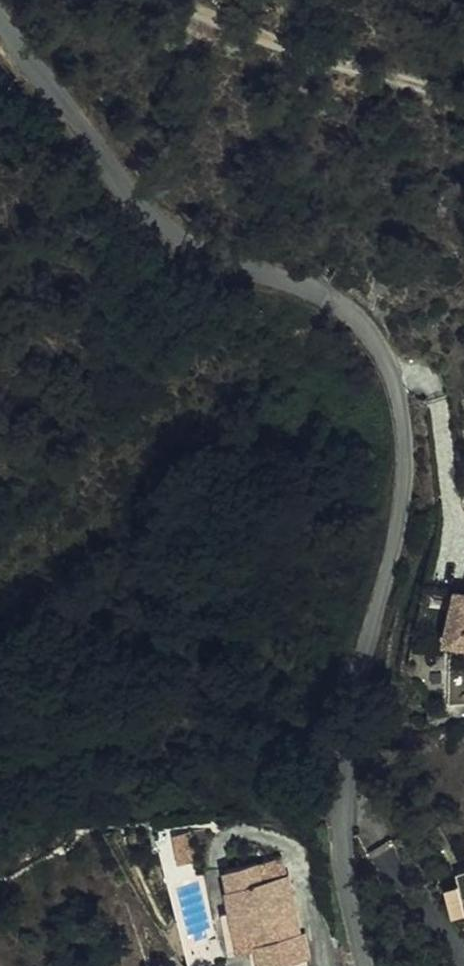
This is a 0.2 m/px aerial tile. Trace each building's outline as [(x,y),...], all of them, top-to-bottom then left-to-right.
[(459,598),(449,596),(439,651),(456,653),(463,654),(463,599),(459,598)] [(260,840),(236,845),(240,861),(263,856),(260,840)] [(240,861),(236,845),(205,851),(208,869),(207,872),(216,914),(241,908),(244,921),(236,922),(242,948),(289,938),(284,913),(279,913),(269,871),(265,872),(263,856),(240,861)] [(285,965),(294,965),(314,964),(313,956),(284,958),(285,965)]
